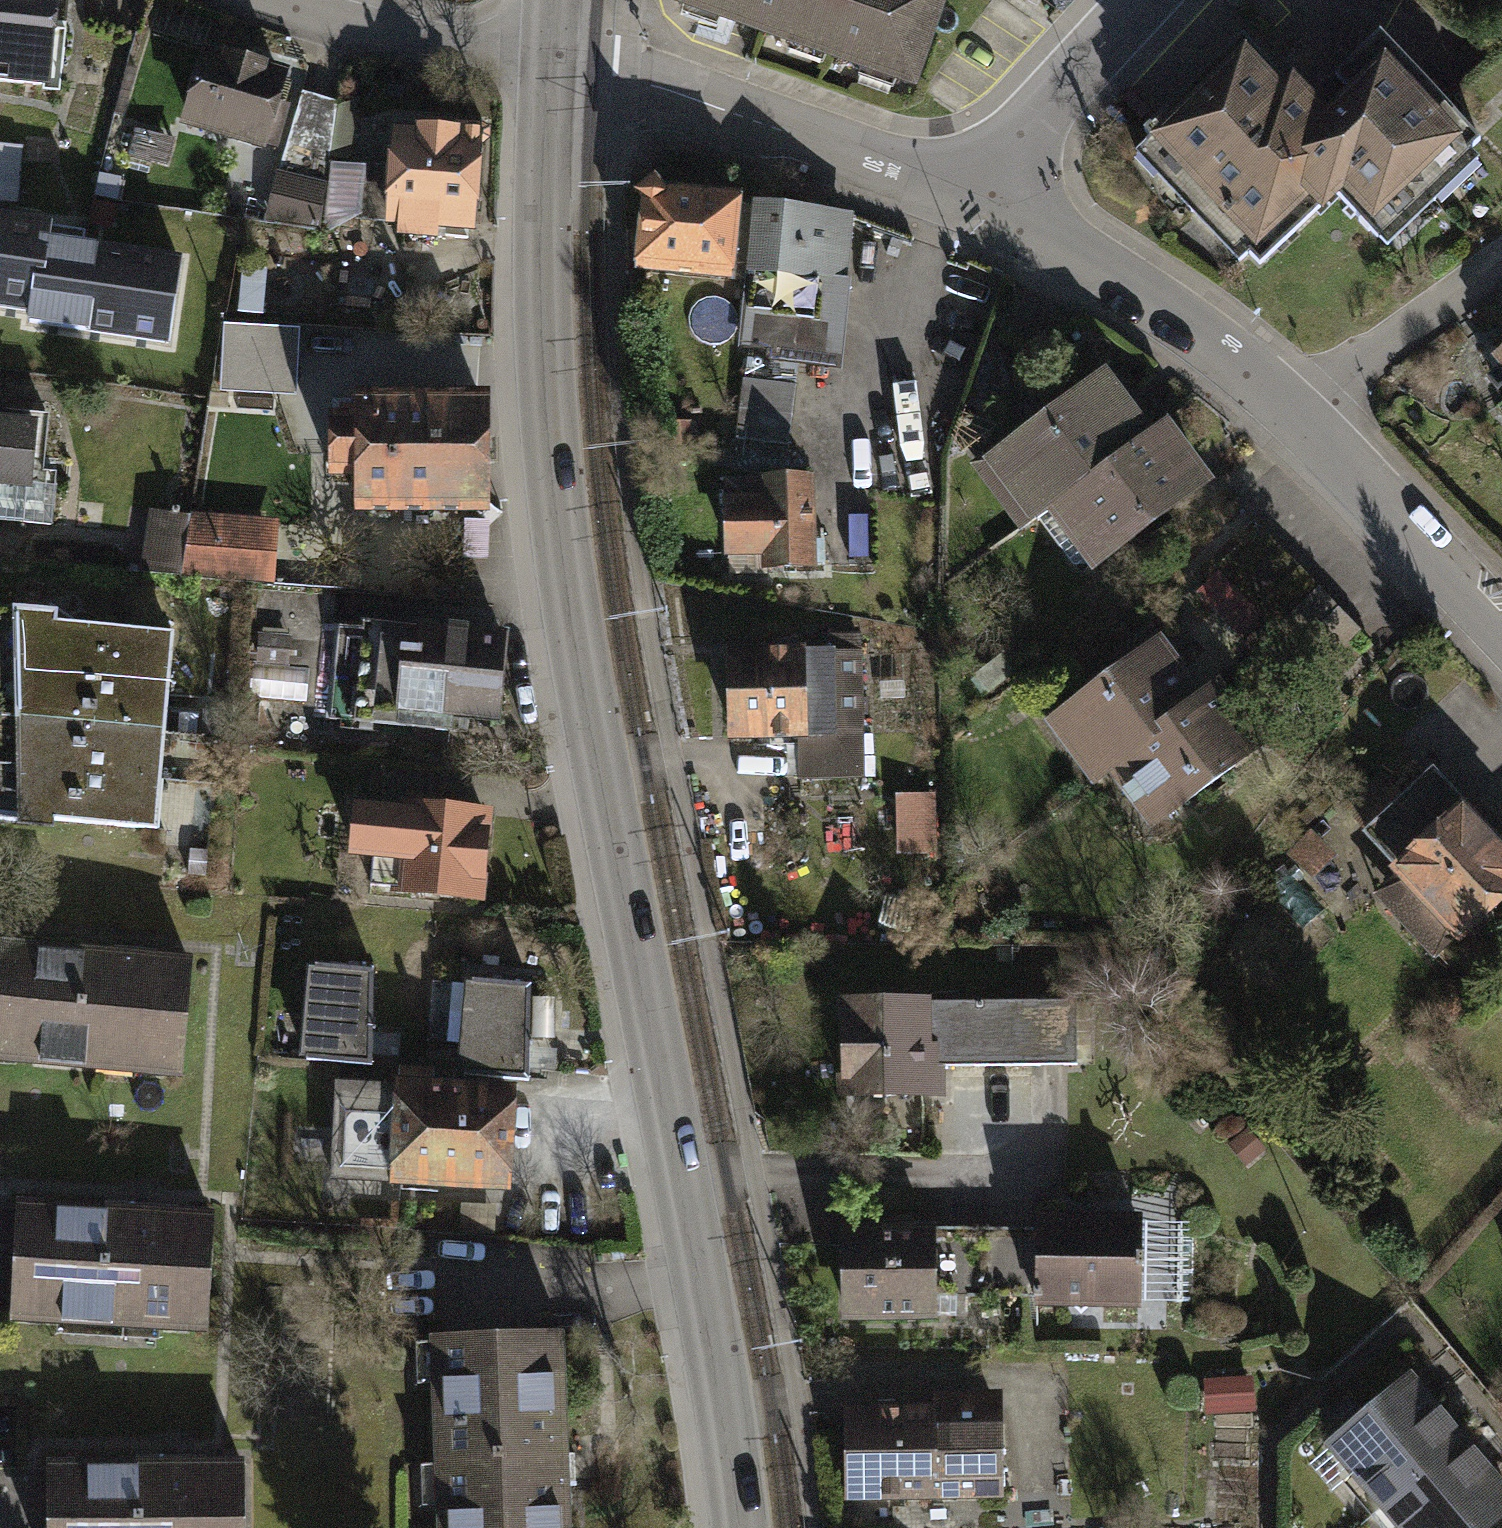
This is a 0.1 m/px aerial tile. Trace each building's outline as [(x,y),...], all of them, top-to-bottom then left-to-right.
[(67,0),(0,0),(0,75),(59,81),(67,0)] [(925,65),(947,0),(731,0),(925,65)] [(1304,204),(1315,216),(1321,222),(1336,209),(1380,256),(1482,162),(1376,48),(1332,89),(1347,105),(1323,127),(1308,147),(1306,176),(1309,181),(1304,204)] [(296,76),(208,51),(184,132),(272,158),(296,76)] [(1251,275),(1315,216),(1304,204),(1309,181),(1306,176),(1308,147),(1323,127),(1287,89),(1278,97),(1240,57),(1137,152),(1251,275)] [(341,102),(306,95),(269,219),(320,227),(341,102)] [(425,126),(399,124),(391,220),(405,221),(404,229),(447,233),(447,222),(482,225),(489,134),(478,133),(479,122),(426,117),(425,126)] [(177,147),(139,136),(131,162),(169,172),(177,147)] [(27,148),(0,147),(0,204),(25,205),(27,148)] [(743,275),(751,187),(669,179),(662,169),(641,185),(649,193),(641,266),(743,275)] [(850,277),(858,208),(762,197),(754,268),(750,267),(740,355),(847,367),(857,278),(850,277)] [(0,207),(0,304),(16,305),(19,278),(99,286),(106,218),(0,207)] [(303,398),(305,328),(227,326),(225,395),(303,398)] [(102,328),(101,348),(179,351),(180,331),(102,328)] [(1489,368),(1501,383),(1501,357),(1489,368)] [(1102,565),(1222,477),(1198,444),(1174,411),(1159,422),(1139,396),(1117,366),(985,462),(1030,524),(1057,504),(1102,565)] [(494,503),(496,414),(477,400),(360,399),(360,417),(332,417),(331,479),(357,479),(356,518),(476,519),(494,503)] [(1493,409),(1501,420),(1501,402),(1493,409)] [(0,410),(0,505),(39,508),(46,432),(7,428),(8,411),(0,410)] [(760,492),(723,493),(724,552),(763,551),(763,566),(817,565),(815,468),(759,469),(760,492)] [(188,571),(195,511),(155,507),(148,566),(188,571)] [(279,580),(285,517),(195,509),(195,511),(188,571),(189,573),(279,580)] [(63,618),(20,614),(0,612),(0,824),(163,833),(181,643),(63,631),(63,618)] [(505,729),(514,630),(367,617),(358,716),(505,729)] [(1102,783),(1117,771),(1161,830),(1282,739),(1255,704),(1230,670),(1213,683),(1191,654),(1171,628),(1053,717),(1102,783)] [(731,735),(800,735),(800,772),(867,772),(866,629),(805,630),(806,641),(731,642),(731,735)] [(1485,931),(1501,915),(1501,821),(1445,759),(1410,791),(1387,766),(1347,803),(1367,824),(1405,865),(1380,888),(1443,956),(1466,934),(1473,942),(1485,931)] [(936,790),(897,791),(898,850),(937,850),(936,790)] [(492,801),(402,794),(394,890),(484,897),(492,801)] [(1485,931),(1501,949),(1501,915),(1485,931)] [(189,1074),(201,951),(7,933),(0,1002),(0,1056),(189,1074)] [(372,964),(306,960),(301,1059),(367,1063),(372,964)] [(525,1077),(527,982),(464,977),(457,1071),(525,1077)] [(940,988),(846,988),(847,1097),(945,1097),(945,1060),(1082,1060),(1082,996),(940,996),(940,988)] [(524,1082),(401,1075),(401,1080),(396,1180),(396,1183),(519,1189),(524,1082)] [(396,1180),(401,1080),(343,1077),(337,1177),(396,1180)] [(1251,1164),(1270,1148),(1251,1126),(1232,1143),(1251,1164)] [(19,1315),(214,1326),(221,1206),(25,1195),(19,1315)] [(1036,1300),(1141,1302),(1142,1216),(1038,1214),(1036,1300)] [(842,1316),(935,1315),(934,1226),(842,1226),(842,1316)] [(437,1333),(447,1527),(578,1527),(571,1328),(437,1333)] [(1321,1442),(1395,1527),(1489,1527),(1501,1517),(1501,1478),(1483,1456),(1447,1414),(1410,1369),(1321,1442)] [(1251,1375),(1204,1378),(1206,1413),(1253,1410),(1251,1375)] [(854,1496),(1008,1495),(1007,1385),(937,1386),(937,1404),(854,1404),(854,1496)] [(252,1455),(56,1456),(57,1527),(252,1527),(252,1455)]
